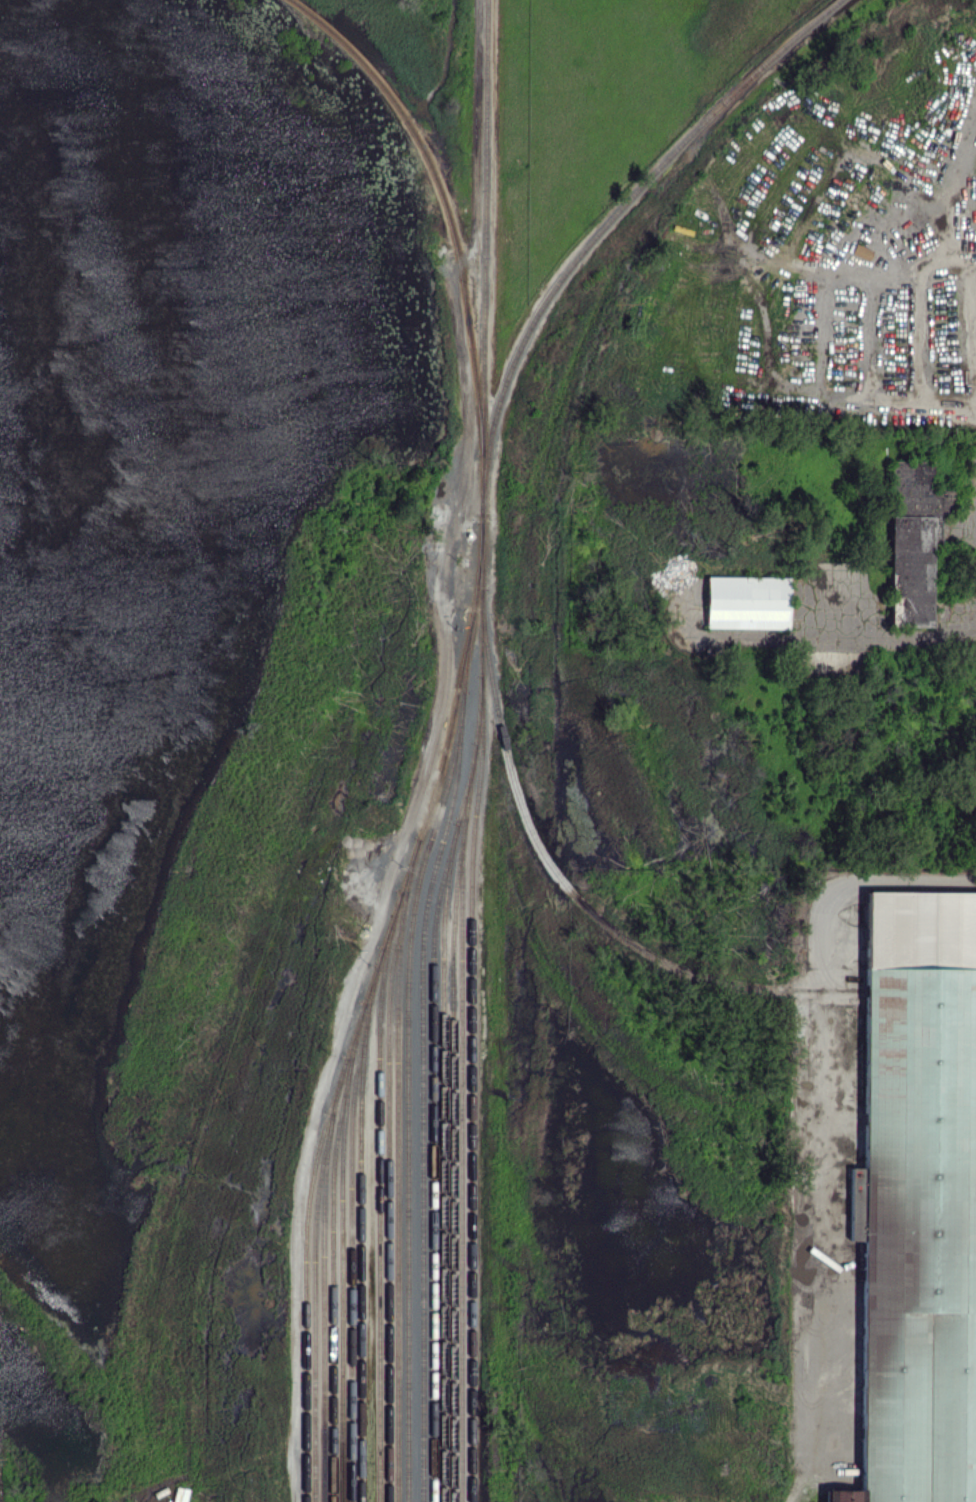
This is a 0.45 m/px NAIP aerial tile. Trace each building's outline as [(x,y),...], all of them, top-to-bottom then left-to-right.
[(850,253),(867,261),(872,251),(854,243),(850,253)] [(889,626),(931,626),(932,512),(945,512),(945,503),(951,503),(951,490),(932,490),(932,461),(890,461),(889,626)] [(705,628),(787,629),(788,577),(706,576),(705,628)] [(862,892),(858,1490),(818,1489),(826,1501),(975,1501),(975,892),(862,892)]
